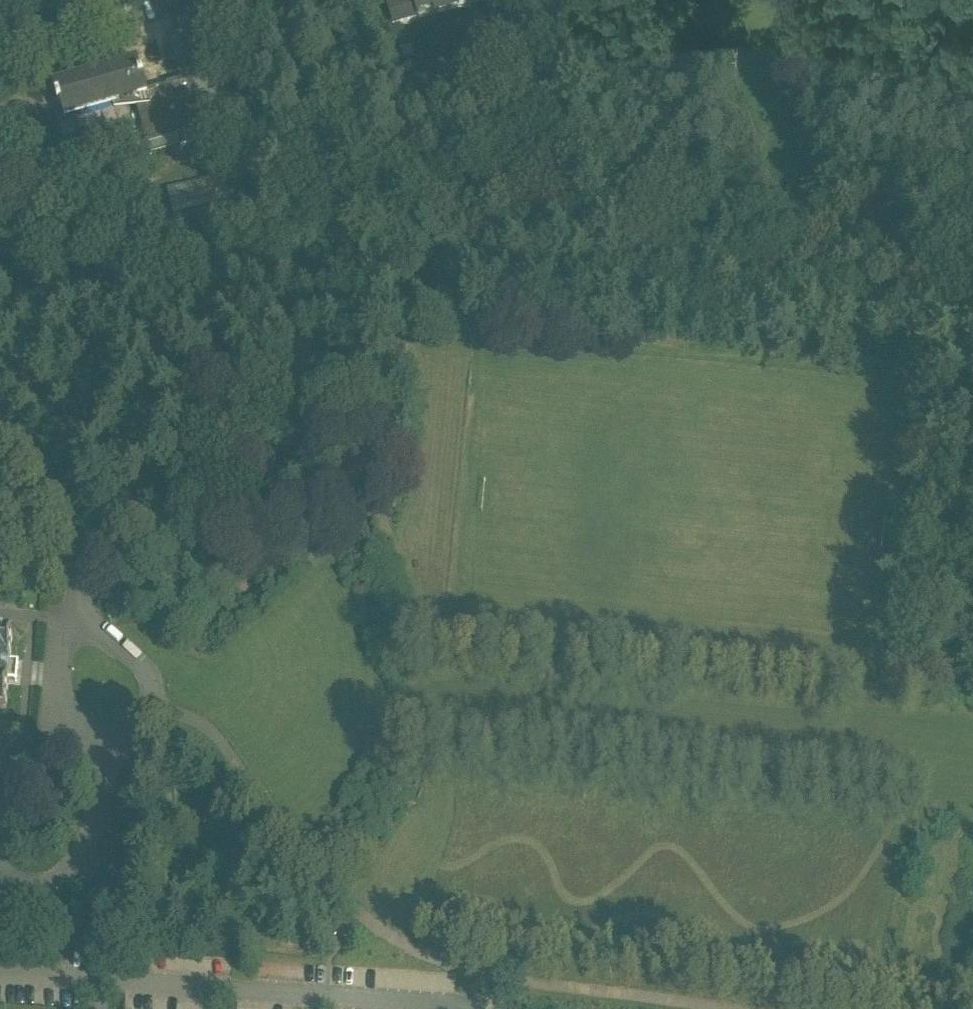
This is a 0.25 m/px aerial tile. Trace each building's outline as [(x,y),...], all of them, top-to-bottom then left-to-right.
[(418,20),(480,3),(479,0),(412,0),(418,20)] [(137,62),(88,76),(55,85),(60,104),(63,104),(66,118),(134,99),(150,156),(151,155),(148,144),(177,136),(180,147),(206,140),(206,139),(188,77),(166,84),(167,87),(148,93),(143,77),(142,77),(137,62)] [(5,711),(7,686),(10,660),(12,635),(0,634),(0,710),(5,711)]
